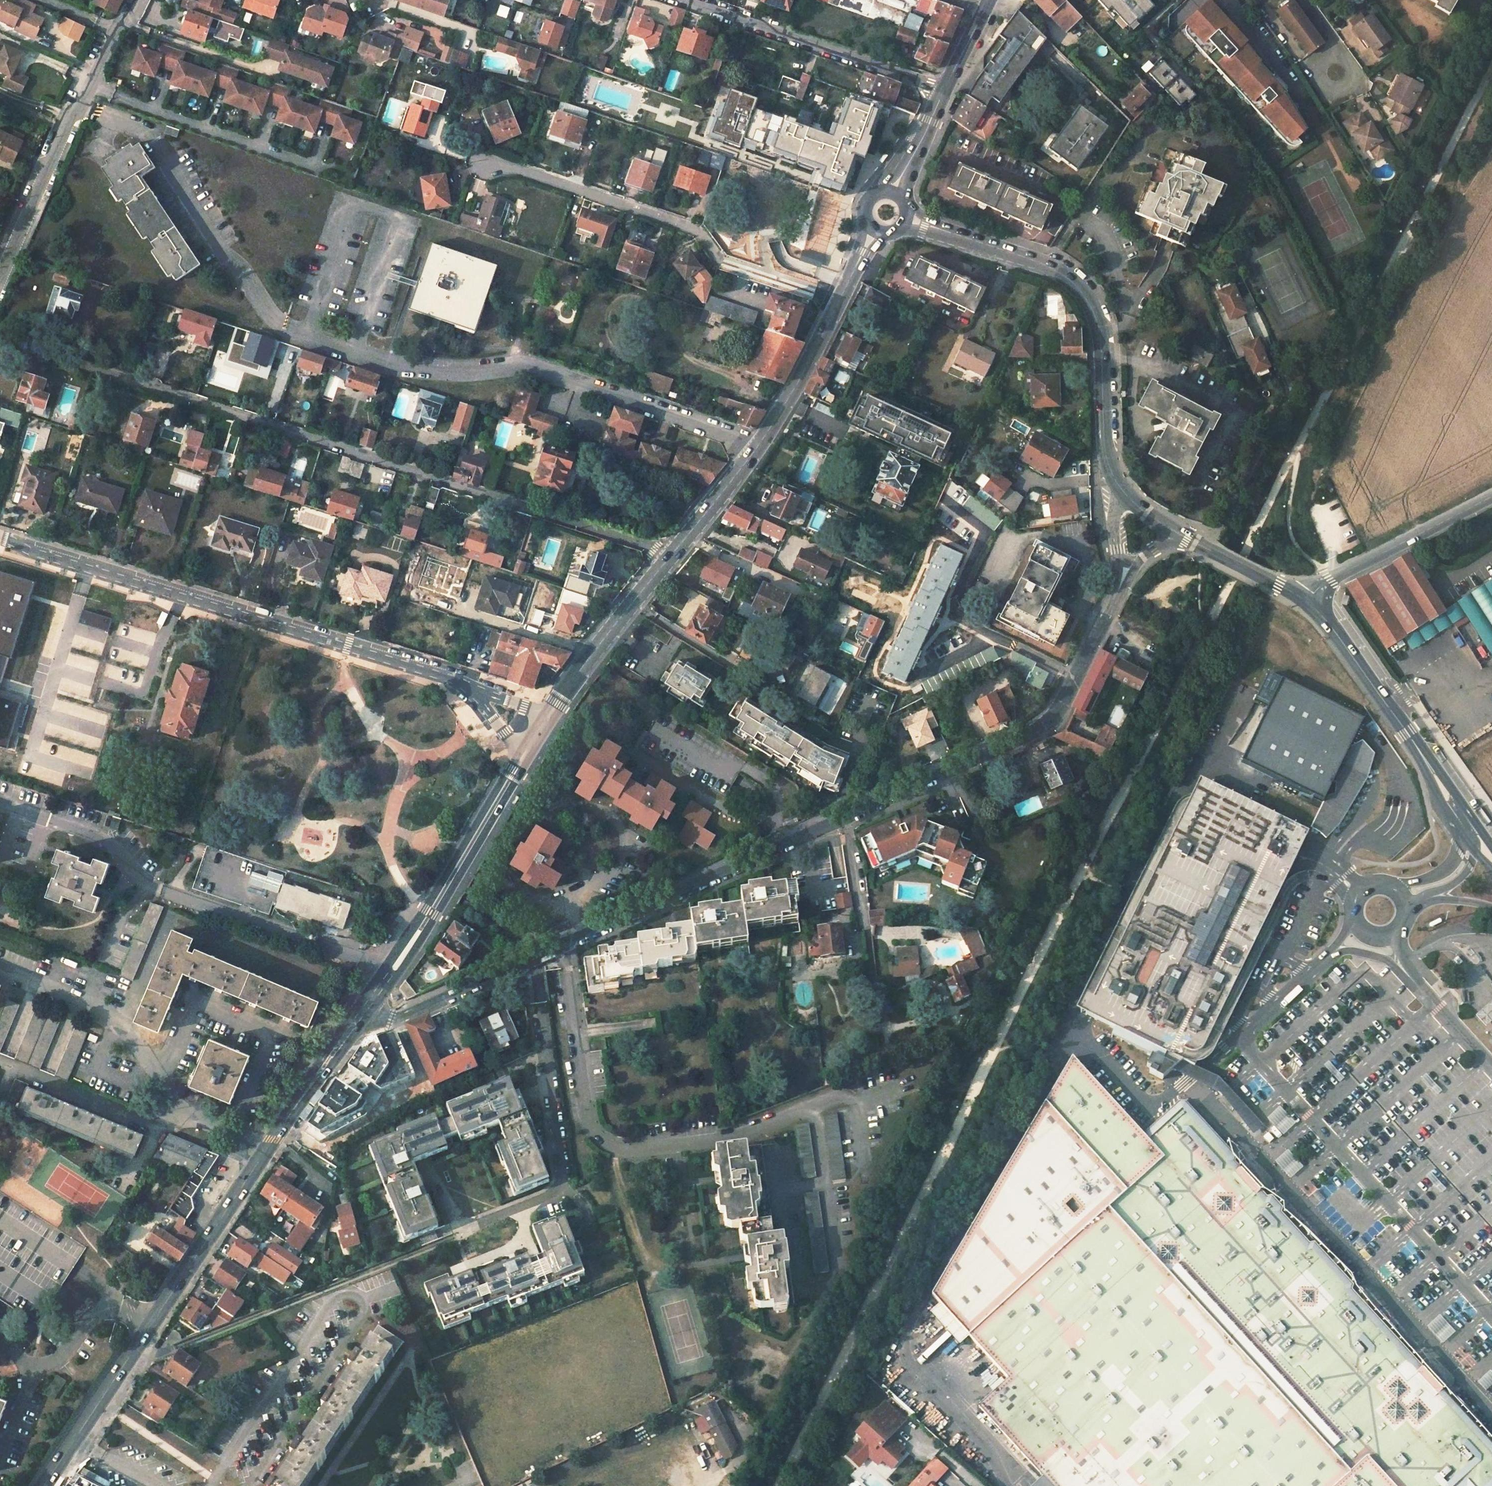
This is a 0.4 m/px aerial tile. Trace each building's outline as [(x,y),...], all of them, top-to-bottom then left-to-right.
[(22,0),(16,0),(14,6),(29,13),(33,5),(22,0)] [(121,2),(118,0),(96,0),(93,5),(115,14),(121,2)] [(224,0),(203,0),(202,0),(201,0),(185,0),(182,7),(192,10),(211,17),(211,16),(214,8),(220,10),(224,0)] [(272,17),(279,0),(277,0),(244,0),(241,7),(272,17)] [(413,7),(441,17),(447,0),(416,0),(413,7)] [(456,0),(447,0),(441,17),(450,20),(456,0)] [(583,0),(598,5),(596,10),(599,13),(606,16),(610,15),(612,10),(616,0),(583,0)] [(786,12),(791,0),(761,0),(760,2),(761,3),(759,9),(769,12),(771,6),(786,12)] [(864,15),(868,0),(836,0),(834,5),(864,15)] [(905,29),(912,8),(917,10),(918,9),(933,14),(938,2),(933,0),(868,0),(864,15),(902,28),(905,29)] [(1051,16),(1066,0),(1036,0),(1051,16)] [(1066,0),(1051,16),(1066,31),(1082,16),(1071,5),(1066,0)] [(1128,34),(1140,22),(1138,20),(1154,6),(1148,0),(1098,0),(1128,34)] [(1278,10),(1310,54),(1326,43),(1295,0),(1291,0),(1278,10)] [(1451,16),(1459,0),(1423,0),(1451,16)] [(3,1),(0,8),(0,21),(6,23),(12,27),(12,29),(20,33),(22,29),(34,35),(42,19),(29,13),(14,6),(3,1)] [(327,11),(328,8),(329,4),(323,2),(320,9),(327,11)] [(962,10),(938,2),(933,14),(926,36),(929,37),(947,44),(955,26),(962,10)] [(1222,64),(1248,91),(1244,95),(1265,116),(1269,112),(1277,120),(1273,124),(1286,138),(1290,134),(1295,139),(1308,127),(1278,81),(1278,80),(1276,78),(1270,79),(1270,67),(1247,43),(1244,45),(1237,38),(1232,38),(1231,26),(1227,21),(1224,24),(1216,15),(1218,13),(1208,2),(1185,23),(1194,33),(1191,35),(1205,50),(1203,52),(1218,67),(1222,64)] [(327,11),(320,9),(313,6),(310,8),(304,24),(312,26),(309,32),(322,36),(323,32),(342,38),(347,20),(345,14),(328,8),(327,11)] [(662,29),(654,26),(651,20),(646,18),(648,12),(636,7),(627,32),(645,38),(650,49),(657,45),(662,29)] [(687,12),(673,7),(667,23),(670,24),(668,28),(680,32),(681,28),(687,12)] [(214,8),(211,16),(218,18),(220,10),(214,8)] [(192,10),(183,33),(205,41),(208,32),(213,18),(211,17),(192,10)] [(1379,41),(1385,37),(1367,11),(1360,16),(1356,10),(1344,19),(1348,24),(1347,25),(1356,38),(1360,36),(1369,49),(1368,49),(1372,54),(1383,47),(1379,41)] [(1028,65),(1048,40),(1019,11),(1002,33),(1000,36),(1007,41),(991,61),(994,64),(987,74),(983,71),(977,80),(967,95),(986,106),(993,97),(1000,103),(1005,96),(1002,93),(1013,78),(1017,81),(1021,75),(1017,73),(1025,63),(1028,65)] [(77,42),(84,27),(63,18),(58,30),(64,33),(63,36),(77,42)] [(213,18),(208,32),(215,34),(214,37),(228,42),(230,38),(241,42),(245,29),(213,18)] [(664,24),(651,20),(654,26),(662,29),(664,24)] [(564,29),(547,22),(539,43),(557,49),(558,46),(565,48),(569,37),(562,35),(564,29)] [(302,29),(309,32),(312,26),(304,24),(302,29)] [(1231,26),(1232,38),(1237,38),(1244,45),(1247,43),(1231,26)] [(398,60),(402,47),(411,50),(416,52),(422,33),(405,27),(403,35),(397,38),(390,35),(387,42),(375,39),(373,43),(368,42),(363,44),(360,53),(363,54),(367,51),(372,53),(373,57),(381,60),(386,59),(387,56),(398,60)] [(902,28),(898,38),(915,44),(919,34),(905,29),(902,28)] [(32,39),(34,35),(22,29),(20,33),(32,39)] [(685,30),(678,50),(705,59),(712,40),(704,37),(705,33),(694,30),(694,33),(685,30)] [(929,37),(925,47),(921,46),(915,60),(937,68),(942,57),(947,44),(929,37)] [(276,47),(278,41),(271,39),(269,44),(276,47)] [(175,47),(157,41),(153,51),(140,46),(133,67),(155,75),(159,64),(169,67),(175,47)] [(282,49),(284,44),(278,41),(276,47),(282,49)] [(519,56),(521,59),(518,61),(523,72),(521,79),(532,83),(537,69),(533,68),(535,64),(542,67),(546,54),(508,41),(505,51),(519,56)] [(282,62),(286,52),(282,49),(276,47),(269,44),(265,56),(272,58),(282,62)] [(186,51),(175,47),(169,67),(176,70),(172,83),(191,89),(199,66),(183,61),(186,51)] [(402,47),(398,60),(408,63),(411,50),(402,47)] [(448,63),(462,67),(467,53),(453,49),(448,63)] [(20,57),(10,53),(10,54),(0,50),(0,74),(7,77),(4,82),(1,89),(19,97),(26,81),(12,75),(20,57)] [(362,59),(372,62),(373,57),(372,53),(367,51),(363,54),(362,59)] [(304,76),(309,61),(286,52),(282,62),(280,68),(304,76)] [(724,59),(719,56),(712,75),(718,77),(724,59)] [(1164,87),(1178,76),(1162,58),(1149,70),(1164,87)] [(328,84),(333,69),(309,61),(304,76),(328,84)] [(987,74),(994,64),(991,61),(987,66),(983,71),(987,74)] [(199,66),(191,89),(210,95),(214,82),(222,85),(228,65),(218,62),(214,71),(199,66)] [(1021,75),(1028,65),(1025,63),(1017,73),(1021,75)] [(1218,67),(1244,95),(1248,91),(1222,64),(1218,67)] [(240,69),(228,65),(222,85),(230,88),(226,101),(244,107),(252,84),(237,79),(240,69)] [(1270,79),(1276,78),(1278,80),(1278,81),(1281,78),(1270,67),(1270,79)] [(1419,85),(1399,74),(1386,98),(1394,102),(1389,110),(1396,114),(1394,117),(1385,120),(1394,135),(1402,127),(1406,120),(1402,117),(1419,85)] [(807,79),(797,75),(795,83),(778,77),(773,91),(799,100),(807,79)] [(878,77),(870,101),(890,107),(898,84),(894,83),(878,77)] [(1005,96),(1017,81),(1013,78),(1002,93),(1005,96)] [(1196,94),(1181,78),(1168,90),(1184,106),(1196,94)] [(252,84),(244,107),(264,114),(268,100),(275,103),(281,83),(271,80),(268,89),(252,84)] [(294,87),(281,83),(275,103),(284,106),(279,119),(297,125),(305,102),(290,97),(294,87)] [(1151,95),(1142,85),(1124,104),(1132,113),(1151,95)] [(892,108),(890,107),(870,101),(857,96),(855,101),(847,98),(844,107),(842,107),(836,124),(833,123),(828,135),(796,123),(796,120),(785,116),(784,119),(754,107),(758,98),(731,88),(725,102),(717,100),(705,136),(723,143),(724,140),(740,146),(741,143),(815,170),(811,183),(829,189),(845,193),(858,156),(865,158),(880,115),(888,118),(892,108)] [(967,95),(953,118),(987,139),(1001,116),(986,106),(967,95)] [(334,101),(325,98),(322,108),(305,102),(297,125),(317,132),(322,119),(328,121),(334,101)] [(914,116),(919,106),(898,99),(894,109),(914,116)] [(355,108),(334,101),(328,121),(339,124),(335,135),(358,143),(365,122),(352,118),(355,108)] [(563,101),(552,132),(566,137),(565,139),(578,143),(590,110),(563,101)] [(508,102),(485,112),(492,132),(495,130),(500,141),(520,133),(508,102)] [(413,105),(405,131),(424,137),(432,111),(413,105)] [(1076,118),(1083,108),(1079,106),(1072,116),(1076,118)] [(1098,140),(1108,126),(1083,108),(1076,118),(1072,116),(1067,123),(1071,126),(1067,131),(1063,129),(1055,141),(1058,144),(1053,152),(1077,169),(1090,151),(1091,151),(1098,141),(1098,140)] [(1392,148),(1379,128),(1375,130),(1372,125),(1370,121),(1366,124),(1358,111),(1342,121),(1350,133),(1351,132),(1362,149),(1368,146),(1376,158),(1392,148)] [(1265,116),(1273,124),(1277,120),(1269,112),(1265,116)] [(166,126),(165,134),(176,138),(178,130),(166,126)] [(0,135),(0,160),(11,165),(21,144),(0,135)] [(1053,152),(1058,144),(1055,141),(1049,149),(1053,152)] [(137,146),(99,171),(175,281),(199,264),(184,242),(159,205),(139,177),(152,169),(144,157),(137,146)] [(725,155),(717,152),(712,167),(720,170),(725,155)] [(1221,195),(1226,184),(1200,174),(1206,162),(1182,153),(1177,164),(1172,162),(1158,195),(1150,191),(1145,202),(1140,200),(1135,211),(1161,222),(1156,232),(1168,237),(1180,242),(1189,220),(1195,223),(1204,201),(1213,204),(1218,193),(1221,195)] [(720,170),(707,212),(714,215),(720,198),(725,195),(736,159),(725,155),(720,170)] [(635,170),(631,183),(651,190),(659,168),(637,161),(634,170),(635,170)] [(958,162),(947,188),(1041,231),(1053,206),(1029,195),(1030,193),(1022,190),(1021,192),(989,177),(990,174),(983,172),(983,174),(958,162)] [(681,168),(675,185),(703,194),(709,177),(681,168)] [(445,175),(425,178),(427,195),(425,195),(427,208),(447,205),(445,190),(447,190),(445,175)] [(477,220),(474,227),(498,236),(501,227),(497,226),(505,202),(490,197),(487,206),(484,205),(479,221),(477,220)] [(608,218),(585,210),(579,226),(601,233),(597,245),(606,248),(616,220),(608,218)] [(962,216),(951,213),(950,219),(960,222),(962,216)] [(474,227),(477,220),(462,214),(459,222),(474,227)] [(1062,227),(1055,222),(1048,232),(1055,237),(1062,227)] [(628,242),(618,269),(644,278),(652,253),(637,248),(638,245),(628,242)] [(474,333),(497,265),(432,243),(418,285),(409,311),(465,330),(474,333)] [(824,257),(803,250),(799,260),(821,268),(824,257)] [(689,254),(674,265),(685,279),(700,268),(689,254)] [(905,280),(939,297),(952,272),(940,267),(941,264),(933,261),(932,263),(916,255),(905,280)] [(58,268),(54,279),(69,284),(73,273),(58,268)] [(952,272),(939,297),(974,314),(987,289),(971,281),(972,279),(965,276),(964,278),(952,272)] [(1230,281),(1219,286),(1222,291),(1232,287),(1230,281)] [(1228,336),(1249,327),(1244,314),(1246,313),(1235,286),(1232,287),(1222,291),(1219,292),(1227,310),(1230,316),(1220,320),(1228,336)] [(57,289),(50,312),(61,316),(61,314),(72,318),(75,309),(78,310),(83,298),(57,289)] [(872,289),(866,299),(885,309),(891,299),(872,289)] [(792,339),(803,306),(770,295),(765,311),(774,314),(768,331),(792,339)] [(709,296),(708,296),(704,309),(712,312),(754,326),(758,313),(709,296)] [(550,310),(545,315),(550,321),(555,316),(550,310)] [(1230,316),(1227,310),(1218,314),(1220,320),(1230,316)] [(198,314),(192,333),(198,335),(196,342),(207,346),(217,321),(198,314)] [(1068,324),(1078,324),(1076,316),(1068,316),(1068,324)] [(1078,324),(1068,324),(1068,329),(1065,329),(1065,341),(1062,341),(1062,352),(1081,352),(1081,329),(1078,329),(1078,324)] [(1255,341),(1249,327),(1228,336),(1235,354),(1245,350),(1247,355),(1255,373),(1257,372),(1268,367),(1270,366),(1258,340),(1255,341)] [(792,339),(768,331),(747,370),(784,382),(794,362),(804,343),(792,339)] [(251,332),(242,359),(251,362),(250,366),(256,368),(255,372),(263,374),(258,389),(271,393),(280,367),(268,363),(276,340),(251,332)] [(1033,339),(1019,333),(1009,357),(1032,358),(1033,339)] [(846,368),(855,349),(865,354),(867,354),(871,346),(847,334),(833,362),(834,363),(846,368)] [(965,339),(955,360),(985,375),(996,353),(965,339)] [(697,354),(715,360),(719,347),(701,341),(697,354)] [(1195,344),(1188,357),(1208,367),(1214,354),(1195,344)] [(141,363),(150,366),(154,352),(145,349),(141,363)] [(855,349),(846,368),(854,371),(861,355),(864,356),(865,354),(855,349)] [(332,359),(305,350),(300,366),(326,376),(329,367),(332,359)] [(1247,355),(1245,350),(1235,354),(1238,359),(1247,355)] [(825,403),(827,399),(823,398),(824,396),(819,394),(823,386),(825,387),(829,378),(827,377),(834,363),(833,362),(823,358),(804,394),(806,395),(825,403)] [(332,359),(329,367),(339,370),(342,362),(332,359)] [(914,374),(919,376),(924,364),(920,362),(914,374)] [(351,373),(347,385),(376,395),(380,382),(378,382),(380,375),(355,366),(353,374),(351,373)] [(1268,367),(1257,372),(1259,377),(1270,373),(1268,367)] [(647,370),(641,387),(668,397),(674,380),(647,370)] [(27,375),(19,400),(33,405),(45,409),(46,405),(49,396),(42,394),(46,380),(27,375)] [(1058,376),(1028,377),(1029,395),(1034,395),(1033,407),(1058,407),(1058,376)] [(1215,415),(1155,383),(1148,396),(1150,397),(1144,407),(1170,421),(1156,447),(1158,448),(1154,454),(1185,471),(1189,463),(1191,465),(1211,429),(1208,428),(1215,415)] [(538,393),(517,385),(506,417),(527,424),(531,410),(533,410),(538,393)] [(422,402),(415,424),(425,428),(426,425),(435,427),(441,408),(440,408),(444,396),(427,390),(423,402),(422,402)] [(950,439),(954,429),(930,419),(921,415),(888,400),(886,404),(879,401),(869,396),(867,402),(861,399),(851,420),(860,424),(858,428),(873,435),(876,430),(895,439),(893,444),(890,451),(884,449),(880,459),(879,459),(876,466),(877,466),(872,477),(873,477),(864,498),(896,512),(917,464),(919,464),(922,457),(924,452),(945,461),(954,440),(950,439)] [(747,403),(729,397),(727,403),(744,409),(747,403)] [(476,406),(461,402),(453,429),(467,434),(476,406)] [(744,409),(742,415),(739,414),(736,423),(754,430),(761,419),(766,410),(747,403),(744,409)] [(45,409),(33,405),(31,412),(47,418),(51,406),(46,405),(45,409)] [(616,427),(630,432),(637,434),(643,416),(615,406),(609,424),(616,427)] [(4,423),(8,424),(22,428),(26,416),(2,408),(1,410),(0,410),(0,435),(4,423)] [(531,410),(527,424),(552,432),(556,418),(533,410),(531,410)] [(921,415),(930,419),(932,414),(923,410),(921,415)] [(143,453),(146,445),(148,446),(156,422),(133,415),(124,447),(143,453)] [(860,424),(851,420),(849,425),(858,428),(860,424)] [(630,432),(616,427),(613,435),(627,440),(630,432)] [(895,439),(876,430),(873,435),(893,444),(895,439)] [(204,435),(192,431),(189,442),(191,443),(188,453),(185,452),(181,465),(193,469),(199,450),(204,435)] [(378,434),(368,431),(364,445),(375,449),(378,434)] [(601,448),(709,484),(718,473),(726,464),(715,461),(708,458),(698,455),(678,448),(674,462),(667,459),(669,453),(658,449),(650,446),(640,443),(638,449),(631,447),(633,442),(627,440),(613,435),(606,433),(601,448)] [(1035,434),(1021,459),(1053,476),(1066,451),(1035,434)] [(284,439),(277,437),(273,449),(280,451),(284,439)] [(280,451),(285,454),(289,441),(284,439),(280,451)] [(551,447),(539,483),(567,493),(579,456),(551,447)] [(193,469),(214,476),(219,457),(199,450),(193,469)] [(945,461),(924,452),(922,457),(943,466),(945,461)] [(349,458),(341,455),(335,471),(354,477),(358,463),(350,460),(349,458)] [(726,464),(730,459),(718,455),(715,461),(726,464)] [(567,493),(574,495),(586,459),(579,456),(567,493)] [(480,486),(487,464),(467,457),(463,471),(457,469),(454,477),(480,486)] [(358,463),(354,477),(360,479),(365,464),(358,462),(358,463)] [(285,476),(251,465),(244,486),(278,497),(282,484),(285,476)] [(29,480),(22,504),(45,512),(57,475),(30,467),(26,479),(29,480)] [(1014,515),(1023,497),(1015,491),(1015,492),(1008,487),(1011,484),(995,473),(983,489),(998,500),(997,502),(1014,515)] [(86,478),(80,498),(99,503),(99,501),(104,503),(103,507),(120,512),(127,490),(86,478)] [(297,491),(282,484),(278,497),(303,505),(310,483),(304,481),(301,492),(297,491)] [(775,507),(772,513),(788,520),(795,505),(802,491),(786,483),(782,490),(781,489),(773,506),(775,507)] [(428,503),(435,506),(440,490),(433,487),(428,503)] [(334,491),(327,513),(351,520),(358,500),(358,499),(334,491)] [(817,497),(802,491),(795,505),(810,512),(817,497)] [(1052,493),(1053,501),(1049,501),(1051,516),(1077,513),(1075,496),(1072,496),(1071,491),(1052,493)] [(150,493),(141,522),(172,532),(179,513),(173,511),(176,502),(150,493)] [(972,495),(963,505),(995,530),(1004,520),(972,495)] [(364,502),(358,500),(351,520),(358,522),(364,502)] [(173,511),(179,513),(182,503),(176,502),(173,511)] [(732,505),(723,518),(753,531),(757,523),(762,526),(765,519),(760,517),(759,518),(732,505)] [(415,541),(424,513),(425,511),(413,507),(412,510),(410,509),(408,517),(410,517),(404,537),(415,541)] [(385,508),(382,516),(378,529),(389,532),(393,519),(396,512),(385,508)] [(382,516),(372,513),(368,526),(378,529),(382,516)] [(394,534),(404,537),(410,517),(408,517),(400,514),(394,534)] [(223,518),(215,546),(226,550),(228,545),(233,546),(254,553),(261,530),(223,518)] [(762,526),(761,528),(781,537),(785,528),(765,519),(762,526)] [(345,528),(335,525),(329,542),(339,546),(345,528)] [(482,562),(488,545),(496,548),(501,531),(481,525),(479,532),(469,529),(461,556),(482,562)] [(295,542),(288,564),(303,568),(301,574),(321,580),(331,547),(311,541),(310,547),(295,542)] [(890,657),(883,671),(889,674),(887,677),(891,678),(892,676),(904,682),(964,555),(942,544),(936,558),(934,558),(926,574),(928,575),(918,596),(917,595),(909,612),(910,613),(898,640),(896,639),(888,657),(890,657)] [(1008,602),(1000,617),(1040,637),(1039,638),(1054,646),(1070,615),(1061,611),(1063,607),(1058,604),(1077,566),(1036,545),(1028,561),(1030,562),(1009,603),(1008,602)] [(754,561),(758,553),(744,546),(740,554),(754,561)] [(818,555),(802,548),(794,564),(805,570),(806,569),(815,573),(815,574),(825,578),(832,562),(841,566),(845,556),(822,546),(818,555)] [(583,566),(579,577),(601,584),(604,573),(599,572),(604,556),(590,551),(585,567),(583,566)] [(1405,636),(1444,610),(1409,553),(1394,562),(1347,584),(1387,647),(1405,636)] [(502,569),(504,561),(494,557),(491,565),(502,569)] [(521,575),(523,570),(527,571),(530,563),(518,559),(513,572),(521,575)] [(902,582),(909,567),(897,561),(890,576),(902,582)] [(732,590),(740,572),(720,563),(712,581),(732,590)] [(348,570),(342,593),(359,598),(361,593),(383,599),(391,577),(363,568),(361,574),(348,570)] [(10,656),(13,657),(35,580),(0,570),(0,654),(10,656)] [(486,576),(477,607),(495,613),(500,599),(513,603),(518,586),(486,576)] [(1444,610),(1405,636),(1413,649),(1466,615),(1491,655),(1491,580),(1444,610)] [(758,624),(764,611),(776,616),(786,594),(764,584),(754,605),(744,601),(738,613),(758,624)] [(702,605),(687,631),(706,642),(721,616),(718,614),(723,605),(709,598),(705,606),(702,605)] [(112,618),(82,609),(78,623),(108,631),(112,618)] [(873,615),(865,633),(873,636),(872,640),(875,642),(885,621),(873,615)] [(502,632),(503,631),(493,628),(491,636),(500,639),(502,632)] [(489,642),(498,645),(489,674),(532,687),(540,663),(532,660),(527,661),(518,658),(524,638),(502,632),(500,639),(491,636),(489,642)] [(524,638),(518,658),(527,661),(532,660),(540,663),(540,661),(550,665),(550,667),(556,672),(562,665),(571,654),(524,638)] [(787,671),(794,659),(774,646),(769,651),(749,640),(740,656),(747,660),(753,651),(787,671)] [(1481,645),(1476,648),(1481,659),(1487,656),(1481,645)] [(999,660),(993,647),(921,683),(927,695),(999,660)] [(1144,671),(1125,661),(1129,653),(1120,648),(1116,657),(1107,674),(1140,691),(1151,670),(1146,668),(1144,671)] [(1072,713),(1084,719),(1107,674),(1116,657),(1101,650),(1073,704),(1076,705),(1072,713)] [(841,668),(847,656),(839,652),(833,664),(841,668)] [(10,656),(0,654),(0,695),(1,695),(23,701),(24,695),(0,688),(10,656)] [(1013,672),(1029,680),(1028,683),(1042,689),(1049,676),(1035,669),(1036,666),(1011,654),(1012,671),(1013,672)] [(699,704),(714,678),(701,670),(700,673),(693,669),(695,666),(686,661),(684,664),(678,660),(669,673),(664,670),(659,679),(669,685),(666,690),(684,701),(687,696),(699,704)] [(169,702),(160,729),(190,739),(196,718),(201,720),(209,692),(205,691),(211,673),(180,663),(172,690),(170,689),(166,701),(169,702)] [(831,674),(814,665),(799,694),(806,698),(798,714),(810,720),(828,686),(826,685),(831,674)] [(1012,671),(995,680),(1000,688),(977,701),(990,725),(1007,717),(1000,703),(1014,695),(1010,687),(1014,685),(1013,672),(1012,671)] [(859,678),(848,672),(842,685),(853,691),(859,678)] [(1270,710),(1283,682),(1270,675),(1262,693),(1257,703),(1270,710)] [(1365,720),(1283,682),(1270,710),(1244,764),(1326,803),(1353,746),(1365,720)] [(9,748),(23,701),(1,695),(0,695),(0,746),(9,748)] [(817,741),(804,733),(792,725),(790,728),(776,720),(778,717),(746,697),(734,716),(740,720),(736,726),(753,736),(749,741),(770,754),(772,751),(780,756),(782,753),(789,758),(795,761),(793,764),(799,768),(797,770),(820,785),(822,778),(836,784),(842,769),(838,768),(843,756),(836,753),(837,750),(824,745),(822,748),(815,744),(817,741)] [(1119,732),(1104,724),(1101,731),(1116,738),(1119,732)] [(1052,736),(1104,761),(1109,752),(1094,745),(1065,730),(1052,736)] [(1094,745),(1109,752),(1116,738),(1101,731),(1094,745)] [(600,753),(594,749),(578,776),(584,780),(577,791),(590,799),(597,787),(623,802),(620,807),(633,814),(630,819),(637,824),(638,822),(651,830),(659,815),(666,820),(674,806),(668,802),(675,790),(651,776),(645,786),(648,787),(646,791),(629,780),(631,775),(620,768),(622,765),(625,766),(629,759),(619,753),(621,749),(608,741),(600,753)] [(1353,746),(1326,803),(1314,829),(1324,834),(1328,837),(1340,825),(1376,756),(1362,741),(1353,746)] [(842,769),(847,754),(837,750),(836,753),(843,756),(838,768),(842,769)] [(1071,778),(1061,756),(1041,765),(1051,787),(1071,778)] [(1187,816),(1092,1008),(1131,1026),(1128,1034),(1168,1053),(1163,1063),(1168,1065),(1166,1069),(1173,1072),(1178,1060),(1191,1066),(1198,1069),(1201,1071),(1204,1064),(1209,1064),(1212,1064),(1216,1062),(1217,1060),(1224,1047),(1225,1043),(1231,1030),(1234,1025),(1236,1021),(1253,985),(1268,952),(1277,934),(1272,932),(1267,930),(1297,866),(1306,848),(1312,834),(1222,791),(1216,803),(1211,803),(1207,803),(1203,803),(1200,803),(1198,804),(1197,805),(1195,806),(1194,807),(1192,809),(1190,810),(1189,813),(1187,816)] [(1069,800),(1067,795),(1060,798),(1062,803),(1069,800)] [(1062,803),(1060,798),(1049,802),(1051,808),(1062,803)] [(710,816),(690,804),(682,817),(688,821),(694,825),(691,829),(686,825),(676,841),(689,849),(693,843),(705,850),(713,837),(700,828),(701,826),(703,827),(710,816)] [(116,816),(111,828),(118,830),(122,818),(116,816)] [(918,851),(936,859),(948,864),(951,876),(943,877),(939,886),(954,893),(956,889),(971,896),(982,871),(961,859),(962,858),(955,854),(959,848),(959,847),(956,837),(918,820),(908,824),(902,827),(900,823),(863,840),(875,869),(881,866),(882,860),(889,857),(895,860),(918,851)] [(520,850),(512,863),(527,872),(523,878),(537,886),(540,880),(552,887),(560,874),(559,873),(565,862),(552,854),(561,840),(538,825),(526,845),(523,843),(519,849),(520,850)] [(955,854),(962,858),(965,851),(959,848),(955,854)] [(81,858),(59,850),(54,864),(62,867),(57,880),(54,879),(47,899),(61,904),(64,897),(78,902),(76,908),(94,914),(99,901),(91,898),(96,884),(102,886),(109,865),(95,861),(92,867),(85,865),(79,863),(81,858)] [(918,851),(895,860),(889,857),(882,860),(881,866),(875,869),(878,874),(919,857),(941,867),(943,877),(951,876),(948,864),(936,859),(918,851)] [(293,888),(281,883),(272,910),(285,915),(286,912),(297,916),(296,918),(309,923),(310,920),(321,923),(320,927),(330,930),(331,927),(342,930),(351,905),(319,894),(318,896),(307,892),(308,890),(294,885),(293,888)] [(796,916),(793,887),(772,891),(773,895),(766,896),(765,891),(759,892),(758,889),(748,890),(748,894),(740,895),(743,909),(745,925),(751,923),(752,927),(791,920),(791,916),(796,916)] [(953,895),(968,902),(971,896),(956,889),(954,893),(953,895)] [(852,894),(837,895),(839,910),(854,909),(852,894)] [(123,974),(122,977),(134,982),(164,908),(151,904),(123,974)] [(745,925),(743,909),(726,912),(727,917),(719,918),(718,913),(712,914),(711,910),(700,912),(700,915),(691,916),(693,928),(696,946),(702,945),(702,948),(742,943),(742,940),(747,939),(746,931),(745,925)] [(871,925),(886,923),(885,911),(869,912),(871,925)] [(766,928),(780,926),(797,924),(796,916),(791,916),(791,920),(752,927),(751,923),(745,925),(746,931),(761,929),(761,928),(766,927),(766,928)] [(451,936),(441,950),(463,965),(472,952),(472,951),(479,941),(468,934),(467,935),(458,929),(455,928),(450,934),(451,936)] [(639,943),(643,970),(657,968),(657,963),(671,962),(670,958),(697,954),(697,953),(696,946),(693,928),(671,931),(671,936),(662,938),(662,935),(639,939),(639,943)] [(810,957),(821,956),(821,957),(844,954),(841,928),(817,930),(817,938),(815,940),(815,944),(809,945),(810,957)] [(966,928),(976,959),(987,955),(976,929),(966,928)] [(192,940),(172,932),(135,1022),(159,1032),(183,975),(252,1003),(308,1026),(318,1001),(310,998),(195,951),(193,954),(187,952),(192,940)] [(528,945),(543,938),(536,934),(525,939),(528,945)] [(742,943),(702,948),(702,945),(696,946),(697,953),(714,950),(713,949),(719,948),(719,950),(732,948),(748,946),(747,939),(742,940),(742,943)] [(643,970),(639,943),(624,946),(625,949),(615,951),(599,953),(600,958),(587,960),(590,990),(623,985),(622,980),(644,976),(643,970)] [(919,975),(916,951),(900,953),(900,960),(894,961),(896,978),(902,977),(919,975)] [(947,971),(951,983),(946,985),(953,1004),(967,999),(959,978),(977,971),(973,961),(947,971)] [(925,981),(940,973),(935,964),(920,972),(925,981)] [(418,995),(407,979),(400,989),(408,999),(418,995)] [(321,994),(313,991),(310,998),(318,1001),(321,994)] [(19,1005),(7,1000),(0,1016),(0,1050),(19,1005)] [(1476,1016),(1486,1028),(1491,1023),(1491,1002),(1476,1016)] [(39,1069),(59,1021),(36,1012),(15,1059),(39,1069)] [(516,1039),(504,1013),(479,1025),(488,1047),(492,1054),(501,1050),(497,1042),(504,1039),(506,1043),(516,1039)] [(433,1087),(477,1068),(469,1052),(438,1065),(425,1036),(434,1032),(428,1018),(407,1028),(433,1087)] [(67,1081),(87,1033),(75,1028),(55,1076),(67,1081)] [(382,1094),(415,1079),(393,1034),(368,1042),(305,1131),(320,1143),(368,1119),(382,1094)] [(606,1047),(605,1036),(590,1038),(591,1049),(606,1047)] [(229,1047),(209,1039),(190,1086),(230,1102),(249,1055),(229,1047)] [(506,1043),(504,1039),(497,1042),(501,1050),(508,1047),(506,1043)] [(880,1067),(889,1063),(888,1049),(878,1050),(880,1067)] [(1191,1066),(1178,1060),(1173,1072),(1180,1075),(1187,1079),(1196,1083),(1221,1095),(1254,1135),(1265,1127),(1219,1079),(1206,1073),(1201,1071),(1198,1069),(1191,1066)] [(1041,1485),(1489,1485),(1491,1484),(1491,1452),(1438,1393),(1434,1389),(1443,1381),(1432,1370),(1422,1359),(1414,1367),(1410,1363),(1401,1353),(1397,1348),(1387,1338),(1377,1327),(1364,1312),(1353,1301),(1345,1292),(1346,1287),(1308,1245),(1303,1246),(1300,1243),(1293,1235),(1280,1221),(1275,1216),(1276,1211),(1265,1199),(1260,1199),(1257,1196),(1255,1194),(1263,1186),(1253,1175),(1242,1163),(1234,1171),(1228,1164),(1229,1159),(1208,1137),(1179,1105),(1173,1104),(1141,1133),(1138,1136),(1136,1138),(1135,1138),(1072,1070),(1060,1071),(1047,1094),(1038,1109),(918,1311),(923,1316),(927,1313),(933,1320),(939,1314),(962,1340),(1001,1384),(972,1410),(1041,1485)] [(28,1084),(15,1079),(4,1101),(133,1155),(142,1134),(120,1125),(26,1087),(28,1084)] [(508,1097),(503,1087),(447,1110),(450,1119),(439,1124),(437,1120),(368,1148),(404,1236),(436,1223),(409,1156),(446,1142),(442,1132),(454,1128),(457,1137),(495,1122),(504,1143),(499,1145),(506,1162),(501,1164),(513,1194),(548,1180),(541,1162),(540,1163),(535,1150),(539,1148),(531,1128),(528,1130),(514,1095),(508,1097)] [(1281,1105),(1267,1117),(1274,1126),(1270,1130),(1278,1138),(1296,1123),(1281,1105)] [(845,1183),(834,1118),(820,1120),(831,1186),(845,1183)] [(813,1178),(805,1126),(791,1128),(800,1180),(813,1178)] [(216,1154),(207,1150),(167,1134),(152,1157),(190,1173),(191,1171),(202,1178),(210,1165),(216,1154)] [(773,1239),(760,1145),(715,1152),(724,1215),(731,1218),(733,1230),(748,1228),(756,1274),(751,1274),(754,1290),(758,1290),(759,1296),(764,1295),(766,1309),(794,1305),(784,1238),(773,1239)] [(1290,1178),(1302,1167),(1288,1150),(1276,1160),(1290,1178)] [(296,1176),(283,1167),(263,1196),(284,1210),(295,1193),(288,1188),(296,1176)] [(101,1181),(106,1174),(99,1169),(94,1176),(101,1181)] [(184,1219),(191,1210),(190,1196),(196,1186),(186,1180),(180,1189),(168,1208),(184,1219)] [(0,1191),(0,1299),(36,1323),(85,1247),(0,1191)] [(829,1271),(816,1192),(802,1195),(815,1273),(829,1271)] [(301,1252),(323,1219),(320,1216),(323,1212),(295,1193),(284,1210),(302,1222),(288,1243),(301,1252)] [(361,1242),(347,1193),(340,1195),(344,1208),(339,1209),(344,1229),(339,1231),(344,1246),(361,1242)] [(494,1262),(438,1283),(449,1310),(452,1309),(456,1320),(522,1294),(524,1299),(583,1275),(571,1247),(573,1247),(562,1221),(537,1231),(546,1253),(530,1260),(528,1253),(496,1266),(494,1262)] [(183,1226),(174,1240),(156,1227),(145,1243),(156,1250),(159,1245),(178,1259),(195,1233),(183,1226)] [(242,1240),(231,1257),(248,1269),(259,1252),(242,1240)] [(268,1256),(295,1275),(303,1264),(275,1246),(268,1256)] [(267,1257),(261,1266),(285,1282),(291,1274),(267,1257)] [(246,1275),(226,1263),(215,1280),(234,1292),(246,1275)] [(294,1276),(292,1280),(299,1285),(302,1281),(294,1276)] [(243,1303),(229,1293),(222,1303),(220,1301),(213,1312),(217,1315),(228,1322),(232,1321),(243,1303)] [(211,1313),(194,1301),(182,1318),(199,1330),(211,1313)] [(953,1349),(962,1340),(939,1314),(933,1320),(927,1313),(923,1316),(953,1349)] [(212,1324),(213,1328),(228,1322),(217,1315),(212,1324)] [(1438,1315),(1428,1328),(1443,1340),(1453,1327),(1438,1315)] [(378,1327),(367,1343),(370,1345),(359,1363),(356,1361),(347,1373),(350,1375),(331,1403),(329,1401),(322,1413),(324,1414),(302,1449),(299,1447),(291,1460),(293,1462),(277,1485),(306,1485),(316,1471),(318,1473),(326,1460),(324,1458),(342,1430),(345,1432),(353,1420),(351,1418),(373,1384),(375,1386),(384,1373),(382,1371),(391,1357),(393,1359),(403,1344),(378,1327)] [(181,1341),(180,1335),(173,1330),(166,1341),(172,1345),(181,1341)] [(1467,1370),(1478,1360),(1463,1343),(1452,1354),(1467,1370)] [(162,1358),(170,1363),(164,1372),(186,1385),(199,1365),(179,1351),(162,1358)] [(1491,1384),(1491,1371),(1481,1381),(1487,1388),(1491,1384)] [(159,1423),(163,1417),(165,1418),(179,1395),(160,1383),(146,1406),(147,1407),(143,1413),(159,1423)] [(0,1395),(0,1419),(8,1398),(0,1395)] [(903,1448),(897,1442),(888,1443),(888,1438),(904,1421),(884,1403),(856,1435),(862,1440),(854,1448),(866,1458),(868,1456),(877,1464),(882,1460),(892,1469),(901,1458),(897,1454),(903,1448)] [(734,1460),(740,1450),(720,1405),(698,1415),(708,1419),(728,1463),(734,1460)] [(866,1458),(854,1448),(847,1456),(858,1466),(866,1458)] [(909,1485),(935,1485),(931,1483),(946,1467),(935,1457),(909,1485)]
